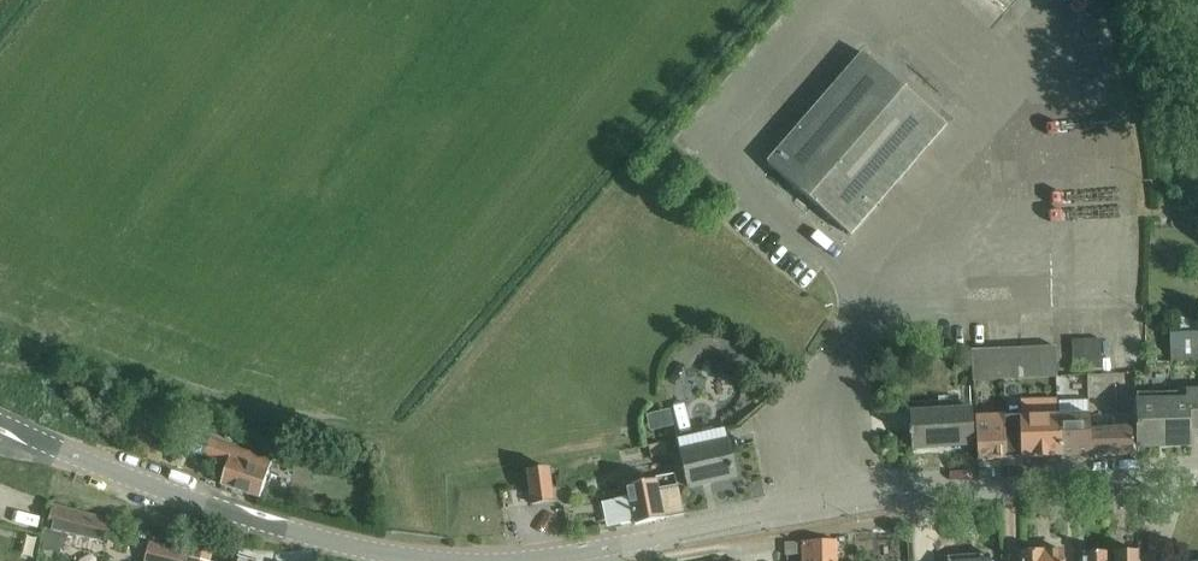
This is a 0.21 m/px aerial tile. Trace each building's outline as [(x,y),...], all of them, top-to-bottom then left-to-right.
[(861,53),(764,165),(848,237),(945,126),(861,53)] [(1180,318),(1181,334),(1171,334),(1172,364),(1197,363),(1197,317),(1180,318)] [(1101,340),(1071,341),(1072,371),(1101,370),(1101,340)] [(1002,351),(1003,380),(1057,378),(1056,351),(1055,351),(1055,349),(1002,351)] [(973,381),(1003,380),(1002,351),(971,352),(973,381)] [(707,361),(702,373),(711,376),(715,375),(719,366),(707,361)] [(1197,429),(1197,392),(1136,394),(1138,446),(1140,446),(1140,444),(1165,443),(1165,446),(1190,445),(1189,429),(1197,429)] [(912,450),(973,446),(970,409),(910,413),(911,432),(908,432),(908,438),(911,438),(912,450)] [(1059,417),(1059,458),(1090,457),(1089,422),(1089,413),(1083,413),(1084,421),(1077,421),(1077,416),(1059,417)] [(977,461),(1006,460),(1005,417),(1004,417),(1004,414),(976,415),(977,461)] [(1005,417),(1006,460),(1059,458),(1059,417),(1059,415),(1050,416),(1050,414),(1046,414),(1046,416),(1005,417)] [(129,417),(118,429),(135,444),(146,432),(129,417)] [(1089,422),(1090,457),(1133,456),(1132,429),(1128,429),(1127,419),(1113,419),(1113,429),(1098,430),(1098,421),(1089,422)] [(271,462),(209,441),(195,437),(189,453),(203,458),(203,459),(227,467),(220,485),(258,499),(271,462)] [(688,488),(736,477),(728,441),(680,451),(688,488)] [(149,451),(146,459),(158,464),(162,456),(149,451)] [(528,472),(531,498),(532,506),(554,503),(549,469),(528,472)] [(634,523),(634,526),(683,515),(677,488),(657,492),(655,482),(626,488),(628,498),(614,501),(620,526),(634,523)] [(51,505),(40,550),(49,550),(55,549),(60,546),(65,542),(67,535),(106,544),(112,521),(51,505)] [(835,542),(784,543),(784,556),(801,556),(801,560),(836,560),(835,542)] [(190,553),(150,543),(145,560),(188,560),(190,553)] [(220,550),(196,543),(191,558),(191,560),(216,560),(220,550)] [(1109,553),(1102,554),(1102,550),(1088,551),(1088,554),(1082,554),(1082,560),(1110,560),(1109,553)] [(1062,551),(1021,554),(1021,560),(1063,560),(1062,551)] [(1138,553),(1114,553),(1114,560),(1138,560),(1138,553)]
